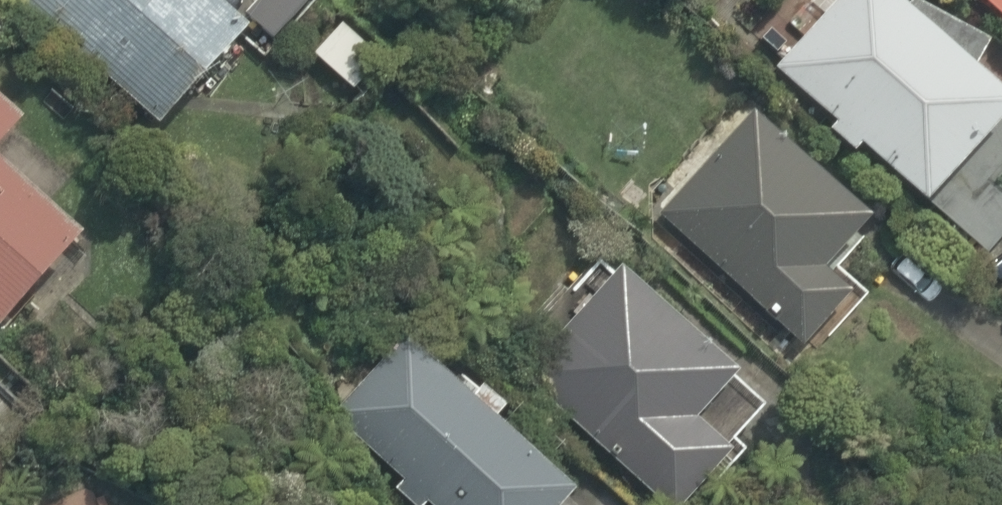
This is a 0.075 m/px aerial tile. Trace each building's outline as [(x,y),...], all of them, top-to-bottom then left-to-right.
[(158,131),(246,35),(208,0),(14,0),(158,131)] [(765,66),(898,204),(991,113),(882,0),(833,0),(765,66)] [(1001,28),(1001,0),(973,0),(1001,28)] [(354,93),(382,62),(341,24),(312,55),(354,93)] [(23,124),(0,104),(0,149),(23,124)] [(747,108),(653,205),(802,350),(845,305),(807,268),(858,216),(747,108)] [(80,240),(0,167),(0,328),(80,240)] [(587,267),(505,380),(665,504),(713,443),(672,412),(710,363),(587,267)] [(318,412),(417,504),(552,504),(562,494),(390,334),(318,412)]
